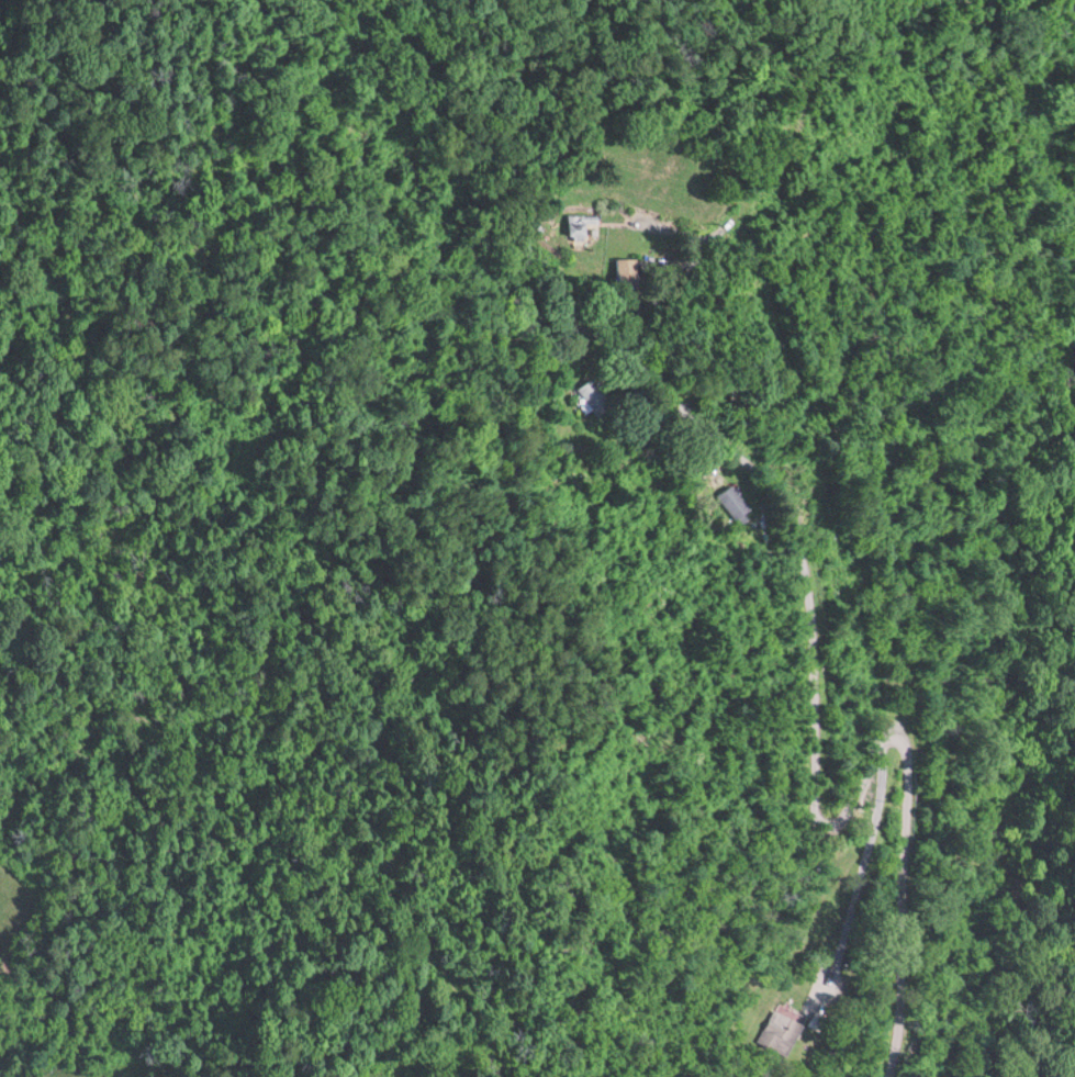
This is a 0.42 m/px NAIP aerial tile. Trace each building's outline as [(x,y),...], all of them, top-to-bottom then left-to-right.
[(602,213),(572,213),(572,237),(600,237),(600,224),(602,224),(602,213)] [(642,258),(615,258),(615,285),(642,285),(642,258)] [(578,388),(599,418),(616,406),(594,376),(578,388)] [(785,1053),(802,1020),(780,1008),(763,1041),(785,1053)]
